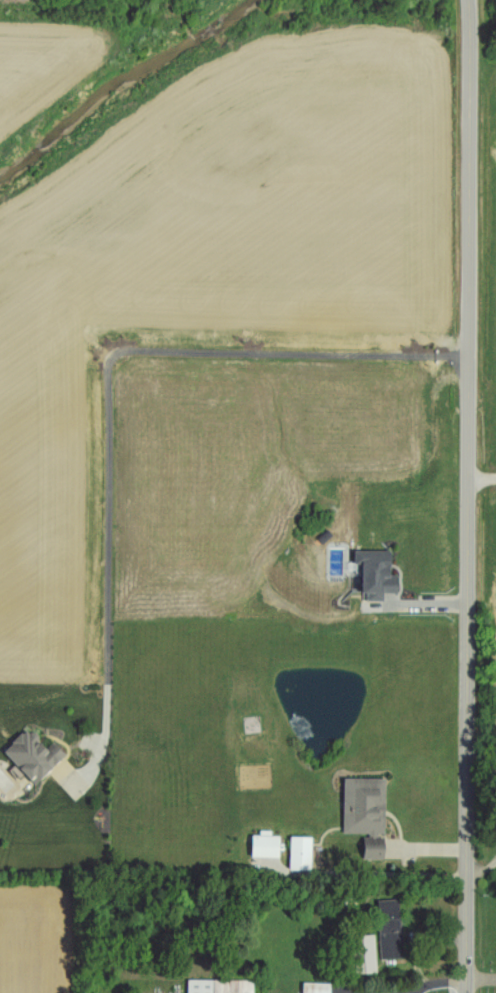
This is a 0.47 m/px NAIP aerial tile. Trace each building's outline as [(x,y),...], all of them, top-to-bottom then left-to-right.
[(387,552),(351,550),(350,564),(355,564),(354,593),(364,593),(363,601),(384,602),(384,593),(397,593),(397,577),(385,577),(387,552)] [(4,750),(34,783),(66,754),(53,739),(44,747),(28,729),(4,750)] [(344,774),(343,833),(387,833),(388,775),(344,774)] [(289,834),(313,835),(312,870),(288,869),(289,834)] [(278,858),(278,837),(248,836),(247,857),(278,858)] [(384,840),(360,839),(359,859),(383,860),(384,840)] [(376,897),(379,951),(405,950),(402,895),(376,897)] [(372,932),(377,970),(352,973),(348,935),(372,932)] [(189,992),(255,992),(255,976),(189,976),(189,992)] [(300,992),(331,992),(331,980),(301,979),(300,992)]
